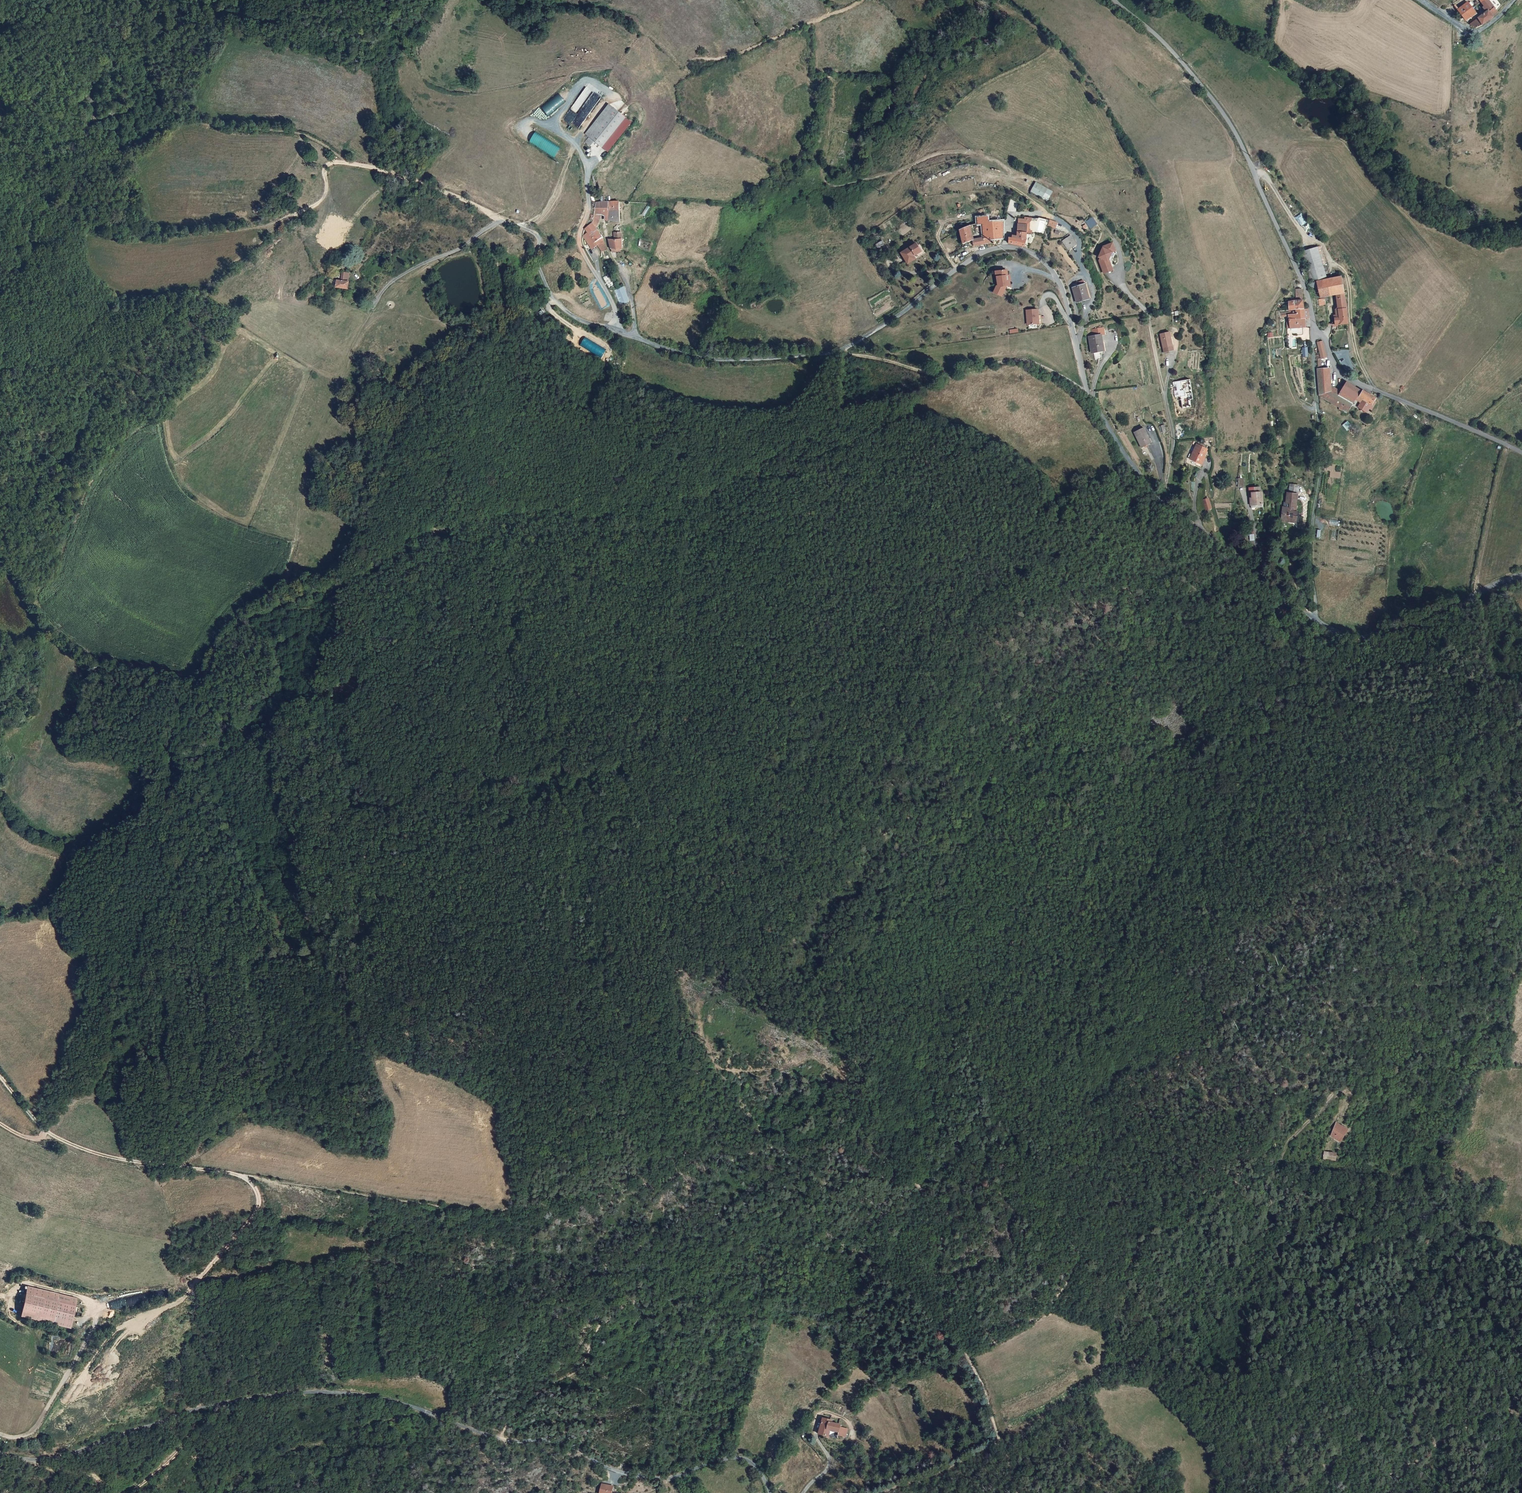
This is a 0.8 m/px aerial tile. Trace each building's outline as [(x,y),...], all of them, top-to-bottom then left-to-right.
[(1487,0),(1484,0),(1480,3),(1487,12),(1469,24),(1474,28),(1485,23),(1496,14),(1496,13),(1487,0)] [(1466,2),(1455,10),(1463,19),(1474,13),(1470,8),(1466,2)] [(588,83),(561,123),(567,128),(571,123),(579,128),(603,93),(588,83)] [(548,116),(565,102),(558,94),(541,108),(548,116)] [(606,150),(629,120),(608,103),(585,135),(588,138),(594,142),(606,150)] [(535,132),(529,142),(553,158),(560,148),(535,132)] [(588,147),(594,142),(588,138),(584,142),(588,147)] [(1047,201),(1052,191),(1036,182),(1031,192),(1047,201)] [(610,200),(603,200),(596,201),(594,224),(598,234),(602,214),(608,214),(610,214),(610,200)] [(620,220),(621,201),(610,200),(610,214),(608,214),(608,220),(620,220)] [(974,239),(975,245),(982,244),(990,242),(989,238),(1002,236),(1001,222),(987,222),(986,217),(976,217),(977,223),(980,222),(982,232),(983,238),(974,239)] [(1092,217),(1086,222),(1090,229),(1097,224),(1092,217)] [(1026,224),(1026,233),(1031,233),(1031,230),(1029,230),(1029,224),(1030,219),(1023,218),(1017,218),(1016,223),(1026,224)] [(1058,222),(1050,219),(1048,225),(1056,228),(1058,222)] [(1011,235),(1011,240),(1010,244),(1015,244),(1021,246),(1025,247),(1026,233),(1026,224),(1016,223),(1017,230),(1017,233),(1015,233),(1014,236),(1011,235)] [(594,243),(601,239),(598,234),(594,224),(587,227),(594,242),(594,243)] [(969,242),(974,239),(971,225),(961,230),(964,244),(969,242)] [(594,242),(587,227),(585,230),(584,232),(583,235),(582,236),(582,240),(582,242),(582,244),(583,245),(583,247),(594,242)] [(612,252),(619,250),(621,250),(617,233),(612,233),(612,239),(610,240),(612,252)] [(1069,237),(1063,241),(1068,249),(1074,245),(1069,237)] [(605,253),(601,239),(594,243),(599,254),(605,253)] [(1112,242),(1102,246),(1103,247),(1099,256),(1100,259),(1099,259),(1102,268),(1103,272),(1113,268),(1109,258),(1110,254),(1112,253),(1116,252),(1112,242)] [(918,243),(901,251),(907,262),(915,258),(913,256),(922,251),(918,243)] [(1302,251),(1311,282),(1327,279),(1319,247),(1302,251)] [(996,286),(993,292),(1001,295),(1004,288),(1005,289),(1009,288),(1008,281),(1009,280),(1009,275),(1007,275),(1006,270),(996,271),(997,285),(996,286)] [(341,281),(335,280),(334,287),(348,289),(349,282),(348,282),(349,272),(342,272),(341,281)] [(1327,279),(1311,282),(1309,283),(1310,288),(1318,286),(1320,296),(1325,295),(1329,294),(1336,293),(1344,291),(1342,276),(1327,279)] [(1071,285),(1071,287),(1076,303),(1089,299),(1084,283),(1079,285),(1078,281),(1072,282),(1071,285)] [(1292,303),(1298,303),(1306,302),(1306,298),(1305,294),(1304,294),(1303,290),(1302,283),(1294,284),(1294,286),(1295,290),(1296,295),(1291,296),(1292,303)] [(624,287),(614,290),(619,306),(629,302),(624,287)] [(1344,291),(1336,293),(1339,312),(1333,313),(1335,323),(1348,321),(1344,291)] [(1292,308),(1293,312),(1302,311),(1302,313),(1308,312),(1307,305),(1306,302),(1298,303),(1298,307),(1292,308)] [(1038,310),(1027,311),(1027,324),(1038,324),(1038,310)] [(1309,320),(1308,312),(1302,313),(1302,311),(1293,312),(1287,313),(1288,322),(1288,328),(1306,326),(1306,320),(1309,320)] [(1091,329),(1092,335),(1100,334),(1103,333),(1102,327),(1091,329)] [(1170,331),(1161,334),(1165,352),(1175,350),(1170,331)] [(1088,336),(1091,350),(1092,349),(1094,360),(1101,358),(1100,353),(1100,348),(1103,347),(1100,334),(1092,335),(1088,336)] [(585,337),(580,345),(601,358),(606,350),(585,337)] [(1328,358),(1321,339),(1315,342),(1322,360),(1328,358)] [(1351,392),(1344,388),(1342,392),(1338,389),(1331,373),(1319,378),(1329,403),(1348,413),(1355,400),(1357,396),(1351,392)] [(1190,399),(1193,399),(1190,380),(1178,381),(1181,401),(1190,399)] [(1355,387),(1347,383),(1344,388),(1351,392),(1355,387)] [(1373,397),(1355,387),(1351,392),(1357,396),(1355,400),(1360,403),(1358,407),(1366,412),(1373,397)] [(1191,407),(1190,399),(1181,401),(1182,408),(1191,407)] [(1135,426),(1141,442),(1144,441),(1147,440),(1152,438),(1145,422),(1135,426)] [(1196,442),(1190,458),(1197,461),(1196,463),(1202,465),(1207,450),(1206,449),(1207,446),(1196,442)] [(1107,467),(1102,469),(1107,476),(1111,474),(1107,467)] [(1287,499),(1285,511),(1293,513),(1293,510),(1302,512),(1303,505),(1299,504),(1302,487),(1303,477),(1296,476),(1295,486),(1291,485),(1290,500),(1287,499)] [(1260,480),(1251,481),(1252,498),(1266,496),(1265,484),(1260,485),(1260,480)] [(1210,496),(1204,497),(1207,506),(1213,504),(1210,496)] [(1358,1102),(1345,1097),(1340,1109),(1354,1115),(1358,1102)] [(1351,1130),(1348,1128),(1327,1120),(1323,1129),(1347,1140),(1351,1130)] [(1324,1160),(1338,1162),(1339,1154),(1325,1151),(1324,1160)] [(29,1284),(23,1314),(72,1325),(78,1295),(29,1284)] [(30,1377),(34,1348),(27,1347),(22,1376),(30,1377)] [(843,1434),(845,1432),(834,1428),(831,1428),(832,1425),(825,1422),(821,1438),(827,1440),(829,1435),(833,1436),(841,1439),(843,1434)] [(843,1434),(841,1439),(839,1443),(844,1444),(848,1436),(843,1434)]
